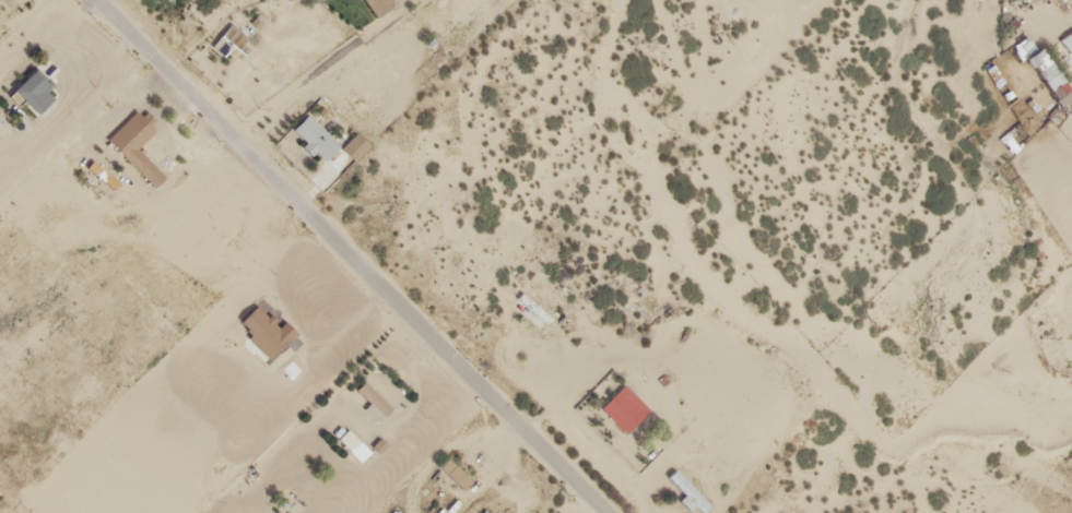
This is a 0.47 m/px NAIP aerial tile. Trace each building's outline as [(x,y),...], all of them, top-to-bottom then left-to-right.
[(213,45),(222,52),(227,46),(231,49),(243,34),(230,23),(213,45)] [(1071,50),(1071,30),(1058,40),(1068,53),(1071,50)] [(1041,44),(1036,47),(1028,36),(1017,43),(1049,86),(1064,75),(1041,44)] [(37,63),(17,83),(41,108),(61,88),(37,63)] [(159,126),(137,107),(108,138),(148,174),(156,164),(139,148),(159,126)] [(341,143),(308,112),(291,130),(324,161),(341,143)] [(1013,151),(1023,138),(1012,128),(1001,141),(1013,151)] [(262,301),(241,318),(270,353),(290,337),(262,301)] [(610,416),(619,416),(619,419),(636,419),(636,386),(610,386),(610,416)] [(361,461),(373,449),(350,427),(338,439),(361,461)] [(711,504),(677,468),(670,475),(687,492),(681,498),(692,509),(697,505),(703,512),(711,504)]
